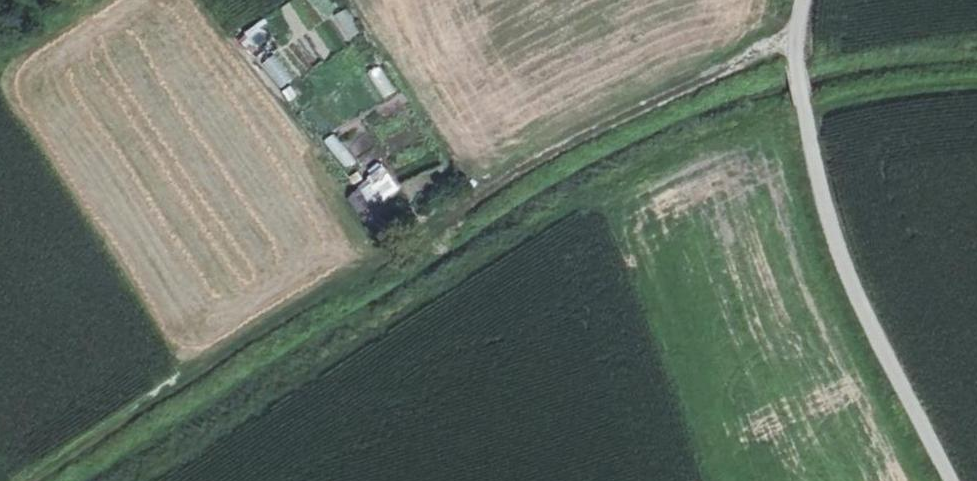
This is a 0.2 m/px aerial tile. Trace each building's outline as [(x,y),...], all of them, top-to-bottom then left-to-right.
[(349,9),(336,14),(347,40),(361,34),(349,9)] [(274,55),(262,64),(279,89),(292,81),(274,55)] [(381,66),(368,73),(383,100),(396,92),(381,66)] [(343,170),(378,152),(360,118),(326,136),(343,170)] [(384,165),(356,185),(373,210),(402,190),(384,165)]
